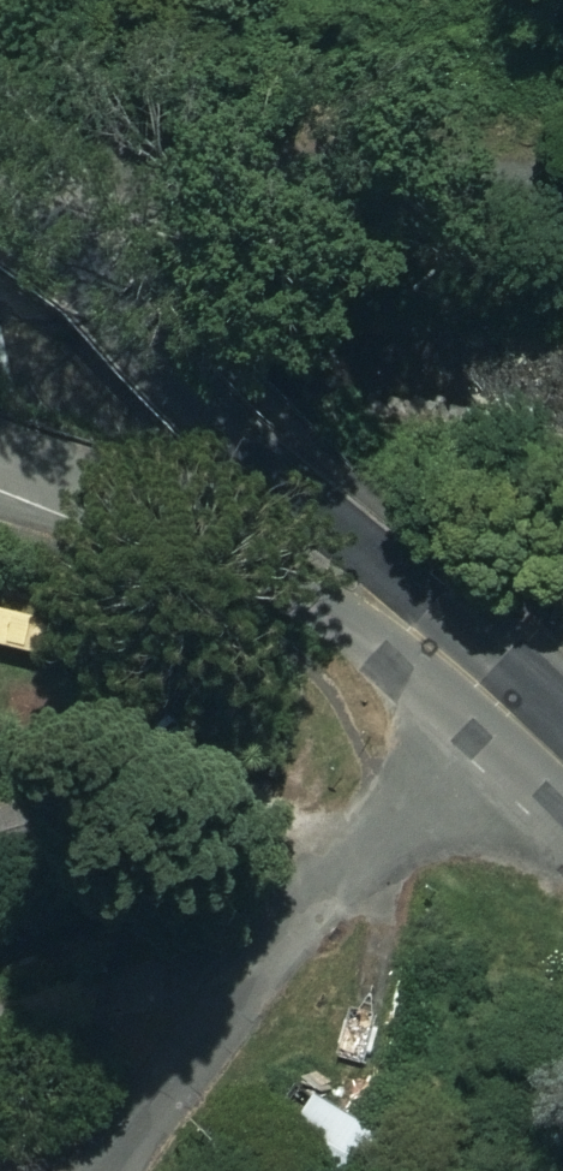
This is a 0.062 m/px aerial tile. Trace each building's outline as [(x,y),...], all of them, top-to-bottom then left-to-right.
[(0,814),(0,866),(113,831),(98,784),(0,814)] [(325,1101),(297,1158),(323,1170),(385,1170),(401,1138),(325,1101)]
